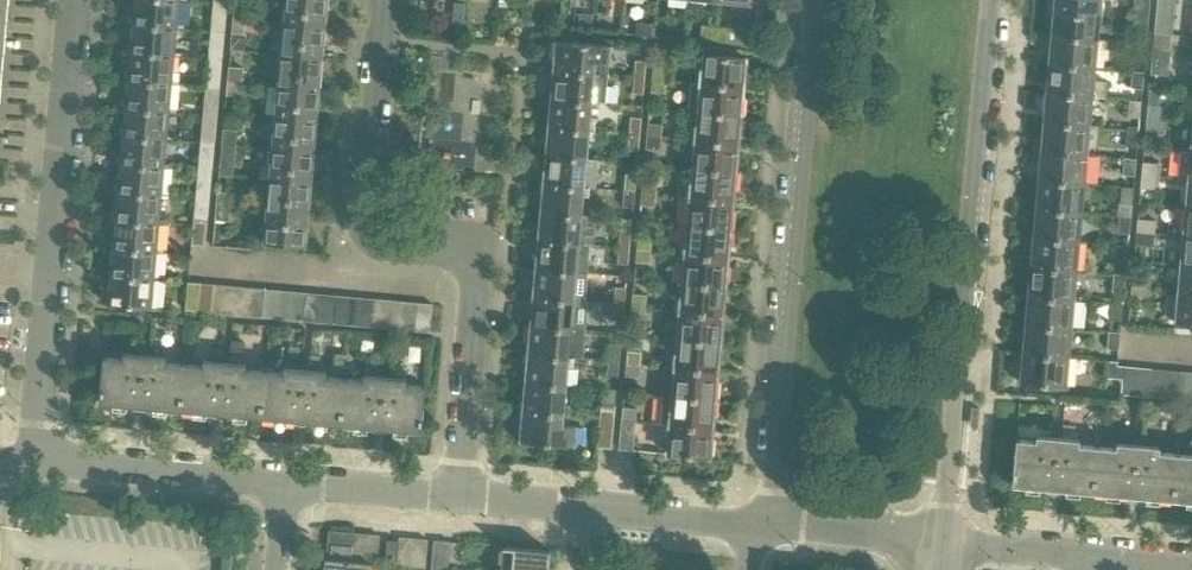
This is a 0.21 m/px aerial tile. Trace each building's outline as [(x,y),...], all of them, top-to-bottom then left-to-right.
[(133,24),(176,29),(179,0),(134,0),(133,11),(134,12),(133,24)] [(284,23),(324,26),(326,11),(328,11),(329,0),(286,0),(284,23)] [(1051,35),(1097,39),(1097,38),(1095,38),(1098,6),(1100,6),(1100,0),(1055,0),(1053,16),(1055,17),(1053,34),(1052,34),(1051,35)] [(1133,10),(1131,31),(1147,33),(1150,0),(1134,0),(1133,10)] [(1154,33),(1172,35),(1175,0),(1157,0),(1156,13),(1154,33)] [(213,3),(210,32),(224,33),(227,4),(213,3)] [(235,4),(234,19),(248,20),(249,5),(235,4)] [(699,41),(715,42),(716,26),(717,26),(719,4),(710,4),(708,25),(701,24),(699,41)] [(579,25),(591,25),(592,12),(579,11),(579,25)] [(248,20),(234,19),(233,33),(231,49),(245,50),(247,34),(248,20)] [(635,34),(651,36),(652,20),(636,19),(635,34)] [(284,23),(281,54),(321,58),(323,42),(325,42),(326,29),(324,29),(324,26),(284,23)] [(132,40),(131,52),(174,56),(176,29),(133,24),(133,27),(132,27),(131,39),(132,40)] [(716,26),(715,42),(747,44),(748,28),(717,26),(716,26)] [(224,33),(210,32),(208,51),(223,52),(224,33)] [(1051,64),(1051,65),(1093,68),(1094,68),(1094,67),(1093,67),(1095,39),(1097,39),(1051,35),(1053,35),(1051,63),(1049,63),(1049,64),(1051,64)] [(554,70),(554,71),(608,74),(611,48),(612,48),(612,46),(582,43),(555,41),(555,42),(556,42),(554,69),(552,69),(552,70),(554,70)] [(1133,59),(1144,60),(1146,43),(1134,42),(1133,59)] [(1153,49),(1151,62),(1169,63),(1171,51),(1153,49)] [(129,68),(128,80),(171,84),(178,84),(180,73),(172,72),(174,56),(131,52),(130,55),(129,55),(128,67),(129,68)] [(703,53),(700,83),(743,88),(746,58),(726,56),(703,53)] [(281,54),(278,86),(319,89),(320,74),(322,74),(323,61),(321,61),(321,58),(281,54)] [(206,79),(220,80),(222,60),(208,59),(206,79)] [(635,60),(634,77),(646,78),(648,61),(635,60)] [(1169,63),(1151,62),(1150,74),(1168,76),(1169,63)] [(1046,92),(1092,96),(1105,97),(1106,81),(1092,79),(1093,68),(1051,65),(1048,92),(1046,92)] [(655,66),(654,79),(668,80),(669,67),(655,66)] [(230,67),(228,81),(243,82),(244,68),(230,67)] [(550,98),(551,99),(591,102),(605,103),(608,74),(554,71),(551,97),(550,97),(550,98)] [(1130,88),(1142,89),(1143,72),(1132,71),(1130,88)] [(646,78),(634,77),(633,93),(645,94),(646,78)] [(668,80),(654,79),(652,92),(667,93),(668,80)] [(127,95),(126,108),(168,112),(171,84),(128,80),(128,83),(127,83),(126,95),(127,95)] [(243,82),(228,81),(227,95),(242,97),(243,82)] [(697,110),(697,112),(740,116),(743,88),(700,83),(691,83),(689,110),(697,110)] [(278,86),(276,117),(316,120),(317,105),(320,105),(321,92),(319,92),(319,89),(278,86)] [(203,107),(217,108),(219,88),(205,87),(203,107)] [(1149,91),(1146,119),(1164,120),(1165,107),(1158,107),(1159,92),(1149,91)] [(1044,121),(1044,122),(1089,126),(1089,125),(1088,125),(1090,97),(1092,97),(1092,96),(1046,92),(1046,93),(1048,93),(1046,121),(1044,121)] [(547,125),(547,127),(588,130),(591,102),(551,99),(549,125),(547,125)] [(1128,116),(1139,117),(1141,101),(1129,100),(1128,116)] [(124,123),(123,137),(166,140),(168,112),(126,108),(125,111),(124,111),(123,123),(124,123)] [(697,112),(695,140),(737,144),(740,116),(697,112)] [(201,135),(215,137),(217,116),(203,115),(201,135)] [(276,117),(273,148),(313,151),(315,136),(317,136),(318,123),(316,123),(316,120),(276,117)] [(630,117),(629,134),(641,135),(643,118),(630,117)] [(1164,120),(1146,119),(1145,131),(1163,133),(1164,120)] [(1041,151),(1043,151),(1086,155),(1087,154),(1085,154),(1087,126),(1089,126),(1044,122),(1046,122),(1043,150),(1041,150),(1041,151)] [(649,123),(648,136),(662,137),(663,124),(649,123)] [(545,155),(546,156),(586,159),(588,130),(547,127),(549,127),(546,154),(545,154),(545,155)] [(224,129),(223,144),(237,145),(239,130),(224,129)] [(1125,146),(1137,147),(1138,130),(1127,129),(1125,146)] [(641,135),(629,134),(627,150),(640,151),(641,135)] [(662,137),(648,136),(646,148),(661,150),(662,137)] [(122,151),(121,164),(163,168),(166,140),(123,137),(123,139),(122,139),(121,151),(122,151)] [(695,140),(692,169),(735,173),(737,144),(695,140)] [(198,163),(213,165),(214,144),(200,143),(198,163)] [(237,145),(223,144),(221,174),(235,175),(236,159),(237,145)] [(273,148),(270,179),(310,183),(312,167),(314,167),(315,154),(313,154),(313,151),(273,148)] [(1039,180),(1082,184),(1085,156),(1086,156),(1086,155),(1043,151),(1040,179),(1039,179),(1039,180)] [(1188,181),(1191,182),(1191,152),(1190,152),(1180,151),(1178,176),(1188,177),(1188,181)] [(542,184),(543,184),(583,188),(586,159),(546,156),(544,182),(542,182),(542,184)] [(1122,175),(1134,176),(1136,159),(1124,158),(1122,175)] [(1142,163),(1141,177),(1159,179),(1160,164),(1142,163)] [(120,179),(118,194),(161,197),(161,195),(168,195),(169,184),(162,184),(163,168),(121,164),(121,167),(119,167),(118,179),(120,179)] [(692,169),(690,197),(733,201),(735,173),(692,169)] [(198,171),(198,175),(196,193),(210,194),(212,172),(198,171)] [(626,174),(624,190),(635,191),(637,175),(626,174)] [(1159,179),(1141,177),(1140,188),(1158,189),(1159,179)] [(270,179),(267,210),(307,214),(309,198),(311,199),(312,186),(310,186),(310,183),(270,179)] [(643,180),(642,192),(656,194),(657,181),(643,180)] [(1038,209),(1080,213),(1082,186),(1083,186),(1083,185),(1082,185),(1082,184),(1039,180),(1040,180),(1038,208),(1036,208),(1036,209),(1038,209)] [(541,212),(581,216),(583,188),(543,184),(541,210),(539,210),(539,212),(541,212)] [(1120,204),(1131,205),(1133,188),(1122,187),(1120,204)] [(635,191),(624,190),(623,206),(634,207),(635,191)] [(217,191),(216,206),(231,207),(232,192),(217,191)] [(656,194),(642,192),(641,205),(655,206),(656,194)] [(117,207),(116,221),(158,224),(161,197),(118,194),(118,195),(117,195),(116,207),(117,207)] [(690,197),(687,226),(730,230),(733,201),(690,197)] [(194,219),(208,221),(209,202),(195,200),(194,219)] [(231,207),(216,206),(215,220),(230,221),(231,207)] [(1183,236),(1191,237),(1191,209),(1185,208),(1184,223),(1170,222),(1169,235),(1183,236)] [(1033,237),(1033,238),(1077,242),(1079,215),(1081,215),(1081,213),(1080,213),(1038,209),(1035,237),(1033,237)] [(307,214),(267,210),(265,242),(304,246),(305,242),(307,242),(308,229),(306,229),(307,214)] [(537,240),(538,240),(583,244),(583,243),(594,244),(596,217),(581,216),(541,212),(538,239),(537,238),(537,240)] [(1118,233),(1129,234),(1130,217),(1119,216),(1118,233)] [(621,218),(621,229),(619,246),(630,247),(631,230),(632,219),(621,218)] [(192,244),(193,244),(206,245),(208,221),(194,219),(192,244)] [(1137,219),(1136,232),(1154,234),(1155,221),(1137,219)] [(115,235),(113,249),(156,252),(158,224),(116,221),(116,223),(115,223),(114,235),(115,235)] [(687,226),(685,254),(728,258),(730,230),(687,226)] [(1154,234),(1136,232),(1135,245),(1153,247),(1154,234)] [(1180,266),(1191,267),(1191,237),(1183,236),(1180,266)] [(638,237),(637,249),(651,251),(652,238),(638,237)] [(1032,267),(1074,271),(1077,243),(1078,243),(1078,242),(1077,242),(1033,238),(1035,238),(1032,265),(1031,265),(1030,267),(1032,267)] [(534,268),(536,269),(575,272),(577,252),(583,252),(583,244),(538,240),(536,267),(534,267),(534,268)] [(1115,262),(1126,263),(1128,246),(1116,245),(1115,262)] [(630,247),(619,246),(617,262),(628,263),(630,247)] [(112,263),(111,276),(153,279),(156,252),(113,249),(113,251),(112,251),(111,263),(112,263)] [(651,251),(637,249),(635,262),(650,263),(651,251)] [(685,254),(682,283),(725,286),(728,258),(685,254)] [(1178,295),(1191,296),(1191,267),(1180,266),(1179,279),(1178,295)] [(1028,295),(1072,299),(1074,272),(1075,273),(1075,272),(1074,271),(1032,267),(1030,295),(1028,295)] [(532,297),(533,297),(573,301),(575,272),(536,269),(533,296),(532,295),(532,297)] [(1112,291),(1124,292),(1125,275),(1114,274),(1112,291)] [(153,279),(111,276),(111,279),(109,279),(108,291),(110,291),(109,302),(108,302),(108,304),(152,308),(152,306),(151,306),(153,279)] [(1132,276),(1131,288),(1149,290),(1150,278),(1132,276)] [(186,311),(200,312),(203,283),(189,282),(186,311)] [(200,312),(213,313),(215,285),(203,283),(200,312)] [(682,283),(680,311),(723,315),(725,286),(682,283)] [(213,313),(226,314),(228,286),(215,285),(213,313)] [(226,314),(238,315),(240,287),(228,286),(226,314)] [(615,286),(614,303),(625,304),(626,287),(615,286)] [(238,315),(250,316),(253,288),(240,287),(238,315)] [(250,316),(263,317),(266,289),(253,288),(250,316)] [(1149,290),(1131,288),(1130,301),(1148,302),(1149,290)] [(263,317),(277,318),(279,290),(266,289),(263,317)] [(277,318),(290,320),(293,292),(279,290),(277,318)] [(290,320),(305,321),(307,293),(293,292),(290,320)] [(305,321),(318,322),(320,294),(307,293),(305,321)] [(633,293),(632,306),(646,307),(647,295),(633,293)] [(318,322),(332,323),(334,295),(320,294),(318,322)] [(332,323),(346,325),(348,296),(334,295),(332,323)] [(1027,325),(1069,329),(1072,301),(1073,301),(1073,300),(1072,300),(1072,299),(1028,295),(1028,296),(1030,296),(1027,323),(1025,323),(1025,325),(1027,325)] [(1178,295),(1175,322),(1191,323),(1191,296),(1178,295)] [(346,325),(360,326),(362,298),(348,296),(346,325)] [(529,324),(570,328),(573,301),(533,297),(531,324),(529,324)] [(360,326),(373,327),(376,299),(362,298),(360,326)] [(373,327),(388,328),(390,300),(376,299),(373,327)] [(388,328),(402,329),(404,301),(390,300),(388,328)] [(402,329),(415,331),(418,302),(404,301),(402,329)] [(418,302),(415,331),(430,332),(433,304),(418,302)] [(625,304),(614,303),(612,319),(623,320),(625,304)] [(1110,320),(1121,321),(1122,304),(1111,303),(1110,320)] [(646,307),(632,306),(631,319),(645,320),(646,307)] [(680,311),(678,339),(720,343),(723,315),(680,311)] [(528,353),(528,354),(573,358),(574,357),(583,357),(585,330),(570,328),(529,324),(529,325),(531,326),(528,352),(526,352),(526,353),(528,353)] [(1023,352),(1023,353),(1067,358),(1067,357),(1069,330),(1070,330),(1070,329),(1069,329),(1027,325),(1024,353),(1023,352)] [(1107,349),(1118,350),(1120,333),(1108,332),(1107,349)] [(678,339),(675,368),(718,372),(720,343),(678,339)] [(239,350),(239,341),(231,341),(230,350),(239,350)] [(610,343),(609,360),(620,361),(621,344),(610,343)] [(396,345),(395,356),(407,357),(408,346),(396,345)] [(627,350),(626,363),(641,364),(642,351),(627,350)] [(99,402),(180,409),(184,363),(166,362),(166,356),(163,356),(127,353),(127,352),(124,352),(123,358),(103,357),(99,402)] [(1067,358),(1023,353),(1023,354),(1024,354),(1022,382),(1020,382),(1020,383),(1065,387),(1065,386),(1064,386),(1066,358),(1067,359),(1067,358)] [(524,380),(524,382),(565,386),(567,365),(573,366),(573,358),(528,354),(526,381),(524,380)] [(180,409),(260,417),(264,371),(246,369),(246,363),(242,363),(208,361),(208,359),(204,359),(203,365),(184,363),(180,409)] [(620,361),(609,360),(608,376),(618,377),(620,361)] [(1123,366),(1117,366),(1117,362),(1106,361),(1104,377),(1122,379),(1123,366)] [(641,364),(626,363),(625,376),(639,377),(641,364)] [(260,417),(341,424),(345,378),(325,376),(326,370),(323,370),(323,371),(299,369),(287,367),(287,366),(284,366),(283,372),(264,371),(260,417)] [(1121,395),(1135,396),(1138,368),(1123,366),(1122,379),(1121,395)] [(666,367),(663,395),(715,401),(718,372),(675,368),(666,367)] [(1135,396),(1149,397),(1152,369),(1138,368),(1135,396)] [(1149,397),(1163,398),(1165,370),(1152,369),(1149,397)] [(1163,398),(1177,400),(1179,371),(1165,370),(1163,398)] [(1191,401),(1191,383),(1191,372),(1179,371),(1177,400),(1191,401)] [(345,378),(341,424),(387,428),(421,431),(425,386),(405,384),(406,377),(402,377),(402,378),(368,375),(368,374),(364,374),(363,380),(345,378)] [(521,409),(568,414),(568,413),(562,412),(565,386),(524,382),(525,382),(523,409),(521,409)] [(661,424),(670,425),(712,429),(713,419),(715,401),(663,395),(661,424)] [(601,404),(600,417),(614,419),(616,405),(601,404)] [(622,407),(621,420),(636,421),(637,408),(622,407)] [(568,414),(521,409),(521,410),(523,410),(521,437),(519,437),(519,440),(576,445),(576,443),(575,443),(576,425),(567,424),(568,414)] [(614,419),(600,417),(597,447),(611,448),(614,419)] [(636,421),(621,420),(619,449),(633,450),(636,421)] [(712,429),(670,425),(667,453),(710,457),(712,429)] [(1062,438),(1075,439),(1075,438),(1076,427),(1063,426),(1062,438)] [(1118,443),(1120,443),(1133,444),(1134,433),(1119,431),(1118,443)] [(1012,485),(1093,492),(1097,446),(1078,445),(1079,439),(1075,438),(1075,439),(1062,438),(1040,436),(1040,435),(1037,435),(1036,441),(1016,439),(1012,485)] [(1093,492),(1173,499),(1177,453),(1158,452),(1158,446),(1155,446),(1133,444),(1120,443),(1118,443),(1116,443),(1116,448),(1097,446),(1093,492)] [(1191,501),(1191,455),(1177,453),(1173,499),(1191,501)] [(327,545),(331,546),(331,545),(352,546),(353,533),(329,530),(327,545)] [(350,562),(364,563),(366,534),(353,533),(352,546),(350,562)] [(364,563),(371,564),(373,564),(377,564),(380,535),(366,534),(364,563)] [(397,566),(411,567),(413,538),(399,537),(399,541),(397,566)] [(411,567),(425,568),(428,539),(413,538),(411,567)] [(385,565),(397,566),(399,541),(387,540),(385,565)] [(431,569),(438,569),(448,569),(450,541),(434,540),(431,569)] [(371,564),(364,563),(350,562),(352,546),(331,545),(331,546),(330,559),(325,559),(325,560),(326,560),(325,564),(323,569),(370,569),(371,564)] [(502,569),(546,569),(546,568),(549,568),(550,553),(548,553),(548,551),(550,551),(550,550),(503,546),(502,547),(504,548),(502,569)]
